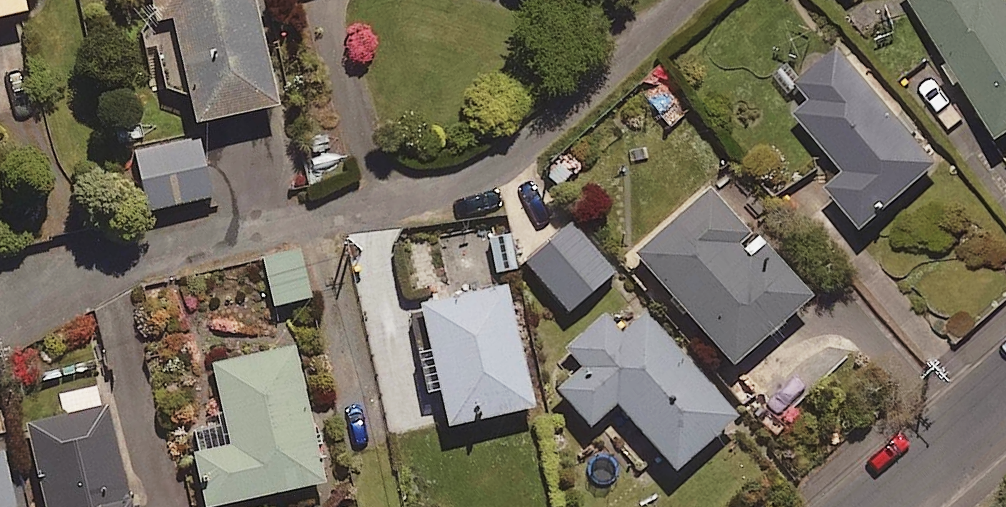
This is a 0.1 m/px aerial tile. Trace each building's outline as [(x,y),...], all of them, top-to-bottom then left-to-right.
[(23,26),(18,0),(0,0),(0,31),(23,26)] [(258,0),(148,0),(155,36),(171,33),(189,139),(279,124),(258,0)] [(995,0),(906,0),(905,0),(1005,150),(1005,17),(995,0)] [(939,176),(836,51),(795,85),(811,105),(795,117),(848,181),(829,198),(863,239),(939,176)] [(210,210),(199,145),(133,156),(144,221),(210,210)] [(814,311),(715,197),(636,265),(735,379),(814,311)] [(616,282),(573,233),(526,273),(569,323),(616,282)] [(452,304),(417,312),(447,443),(537,422),(496,239),(440,251),(452,304)] [(309,310),(301,257),(264,262),(272,316),(309,310)] [(645,327),(623,346),(604,325),(564,359),(582,380),(557,402),(589,439),(616,416),(675,484),(736,432),(645,327)] [(294,356),(212,373),(230,457),(195,464),(204,506),(268,506),(324,495),(294,356)] [(112,414),(35,433),(53,506),(135,506),(112,414)] [(0,458),(0,506),(19,506),(14,456),(0,458)]
